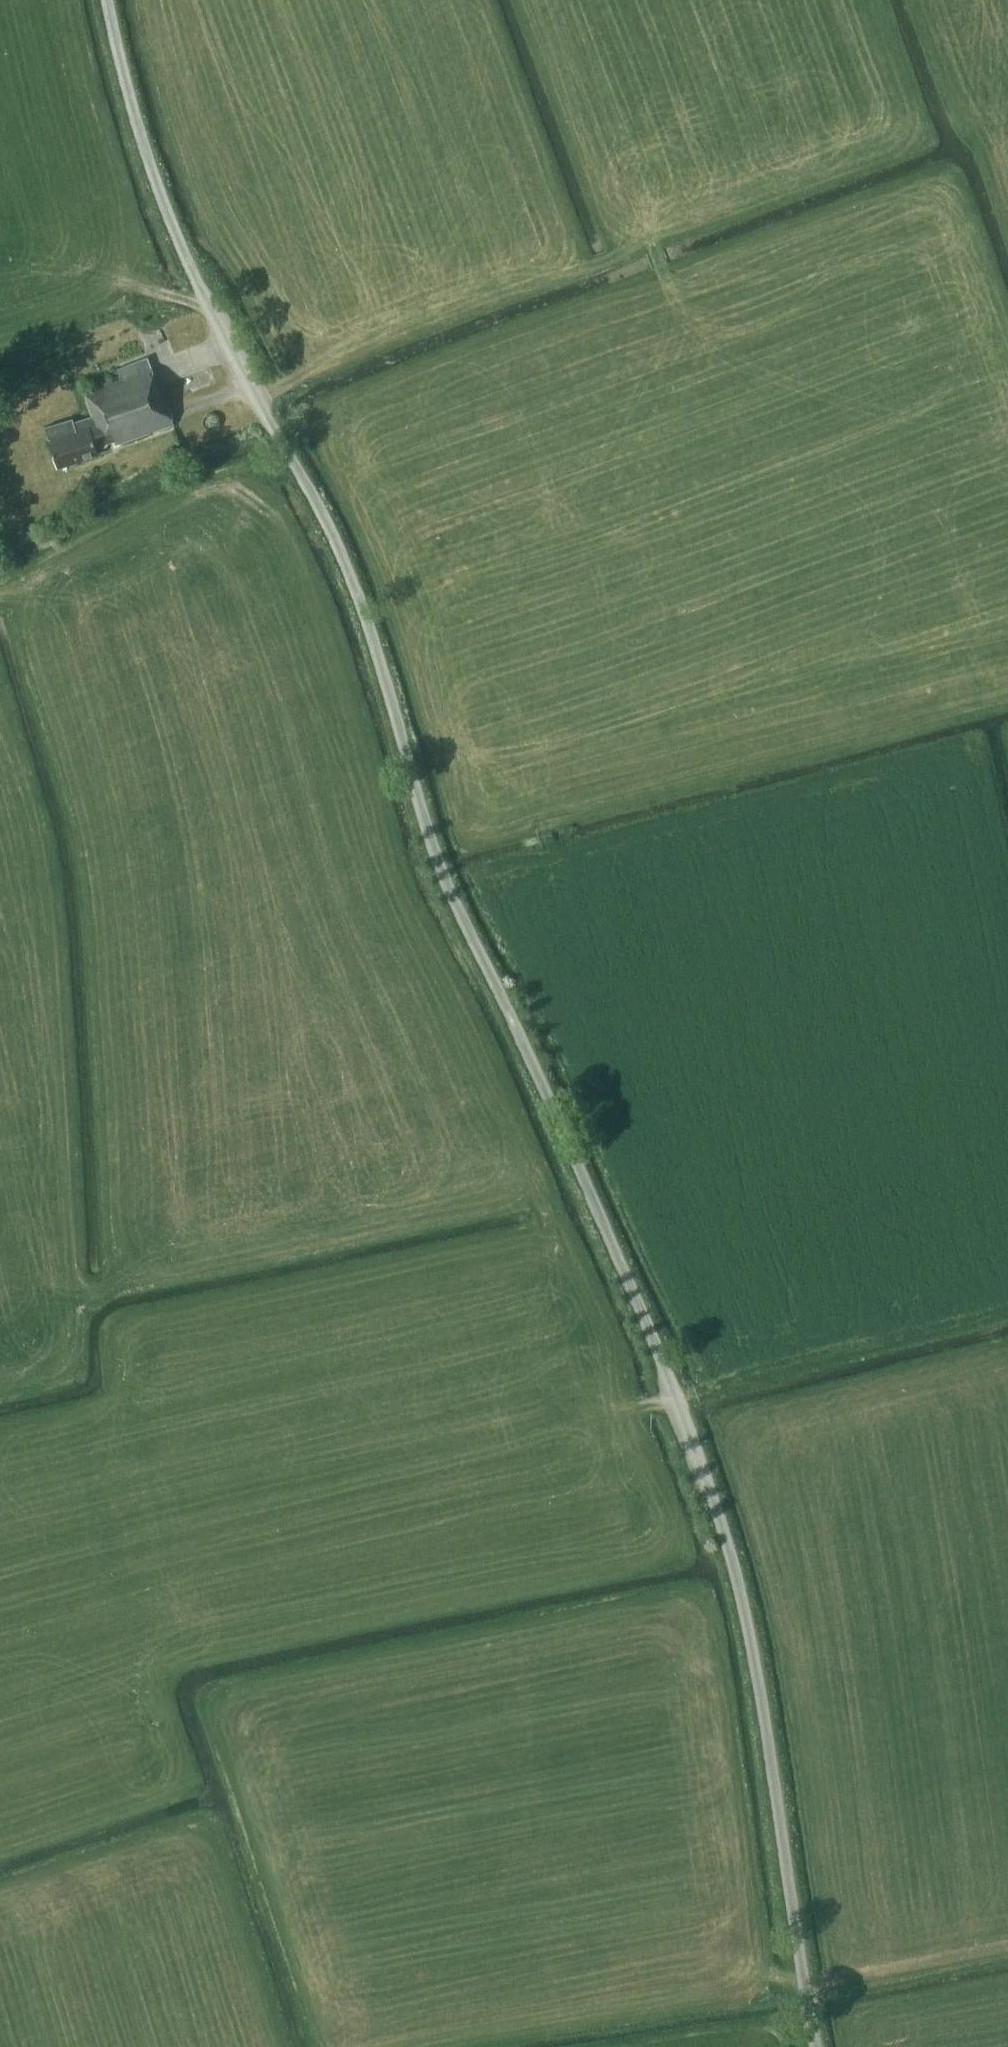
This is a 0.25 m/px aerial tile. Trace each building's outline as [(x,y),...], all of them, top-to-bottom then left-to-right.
[(71,419),(44,428),(48,441),(47,441),(56,469),(98,456),(96,448),(113,440),(115,444),(170,425),(171,425),(173,424),(151,368),(147,358),(148,358),(134,320),(76,342),(89,380),(117,370),(121,379),(113,382),(112,380),(82,390),(91,417),(73,423),(71,419)] [(180,454),(178,447),(170,450),(172,457),(180,454)]
